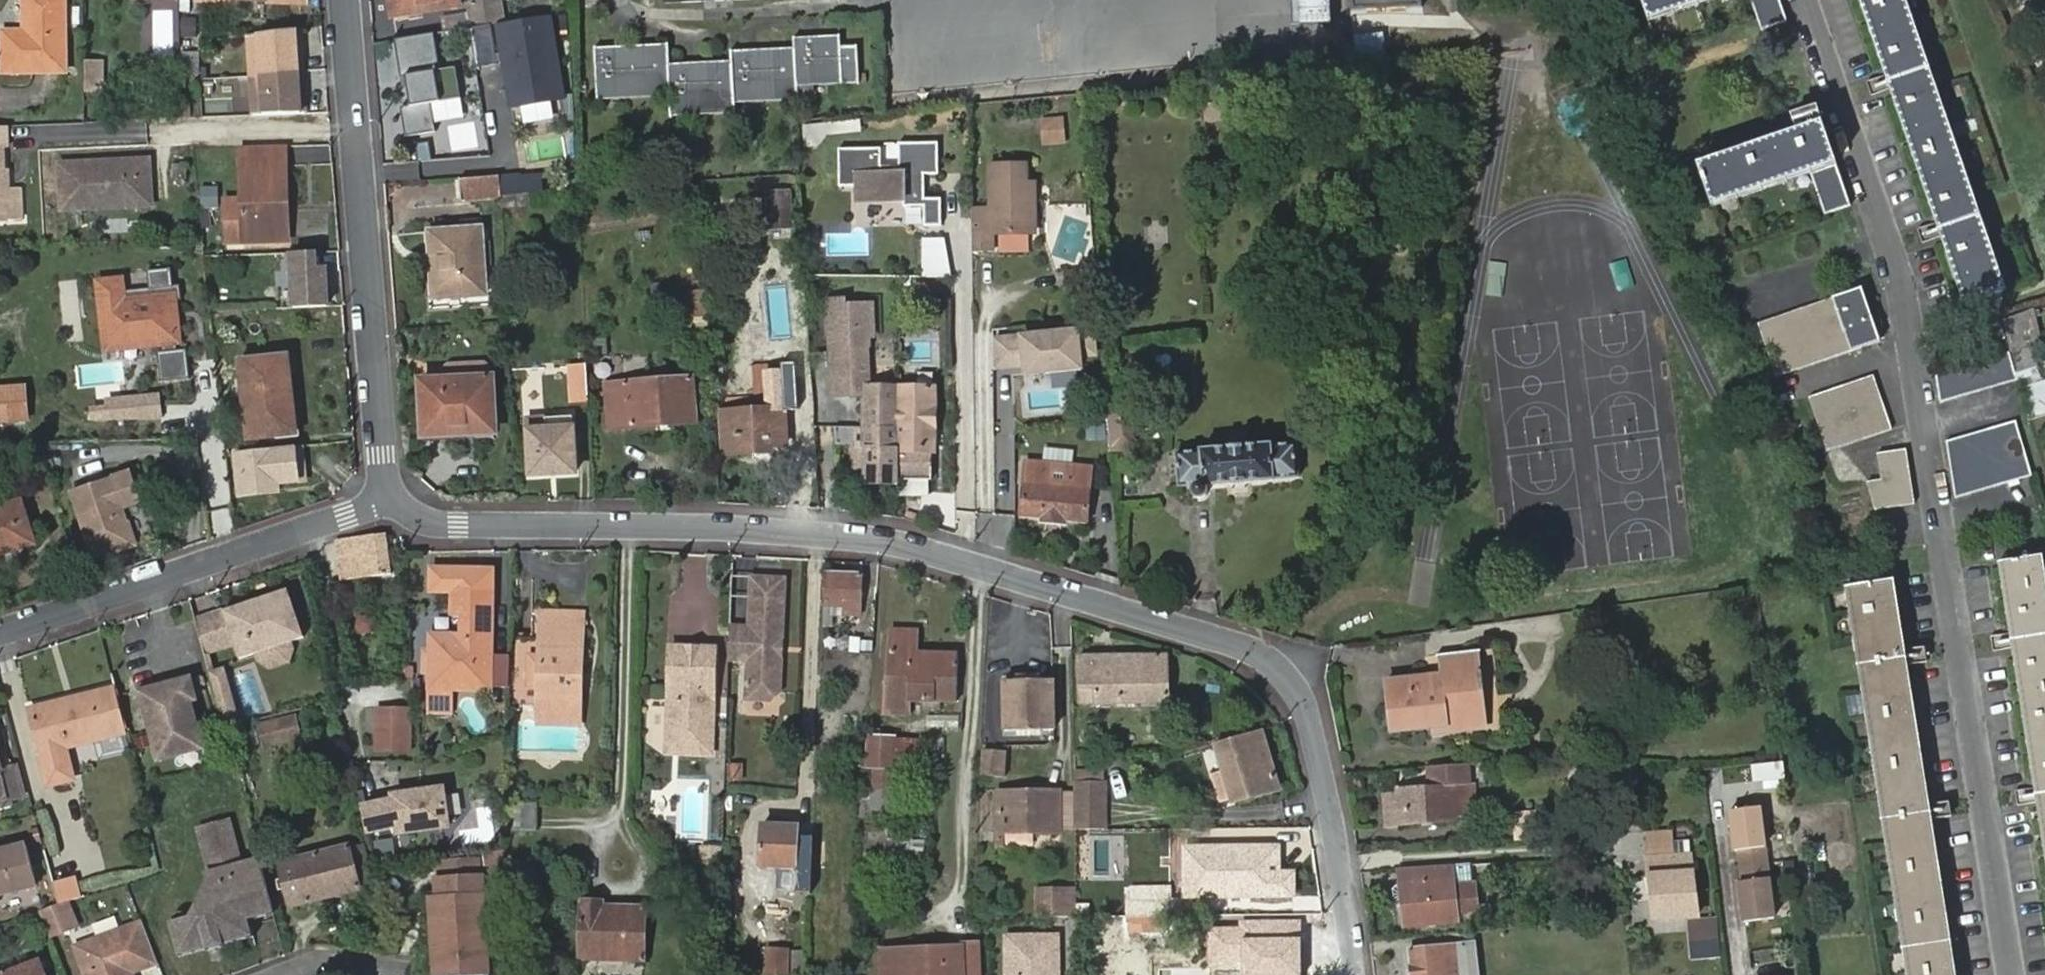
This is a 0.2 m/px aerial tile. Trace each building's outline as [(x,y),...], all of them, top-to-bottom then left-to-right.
[(5,70),(63,69),(62,0),(25,0),(26,32),(5,32),(5,70)] [(394,15),(460,5),(459,0),(391,0),(394,15)] [(495,0),(471,5),(475,26),(499,22),(495,0)] [(1351,10),(1421,6),(1421,0),(1351,0),(1351,10)] [(1649,21),(1711,0),(1642,0),(1649,21)] [(1762,29),(1787,21),(1779,0),(1752,0),(1762,29)] [(1885,74),(1890,89),(1936,222),(1941,235),(1964,304),(2006,290),(1906,0),(1860,0),(1885,74)] [(500,28),(512,100),(561,92),(548,19),(500,28)] [(495,26),(473,28),(476,64),(498,62),(495,26)] [(301,28),(248,35),(252,76),(300,71),(298,51),(303,50),(301,28)] [(434,131),(431,102),(462,96),(456,68),(442,70),(434,33),(396,42),(401,80),(408,78),(414,107),(403,109),(407,137),(434,131)] [(594,46),(596,100),(670,98),(671,117),(736,115),(736,103),(798,101),(797,86),(859,84),(858,48),(839,49),(838,37),(794,39),(794,49),(733,51),(733,62),(670,64),(670,44),(594,46)] [(99,60),(84,60),(84,90),(99,90),(99,60)] [(300,71),(252,76),(255,116),(308,114),(306,92),(302,93),(300,71)] [(1890,89),(1885,74),(1867,81),(1871,95),(1890,89)] [(1791,116),(1797,131),(1822,122),(1816,107),(1791,116)] [(1040,118),(1043,146),(1068,143),(1064,115),(1040,118)] [(1797,131),(1799,138),(1800,143),(1825,134),(1822,122),(1797,131)] [(0,125),(0,219),(8,219),(7,217),(24,216),(22,188),(11,189),(7,189),(6,170),(4,125),(0,125)] [(1800,143),(1799,138),(1701,170),(1713,205),(1811,172),(1824,214),(1850,206),(1825,134),(1800,143)] [(883,147),(841,147),(841,185),(860,185),(860,200),(905,199),(905,205),(926,205),(926,225),(943,224),(943,198),(927,198),(927,183),(922,183),(922,174),(941,174),(941,142),(901,142),(901,165),(883,165),(883,147)] [(288,145),(238,147),(240,196),(242,246),(283,244),(282,201),(290,201),(288,145)] [(150,158),(59,163),(62,211),(153,205),(150,158)] [(974,208),(974,250),(994,250),(994,232),(1034,231),(1033,184),(1025,184),(1025,165),(991,165),(990,208),(974,208)] [(501,175),(460,178),(463,198),(502,196),(501,175)] [(542,175),(521,175),(521,192),(542,192),(542,175)] [(766,190),(768,230),(794,228),(792,189),(766,190)] [(242,246),(240,196),(222,197),(224,246),(242,246)] [(745,198),(746,212),(763,211),(761,196),(745,198)] [(290,201),(282,201),(283,244),(292,243),(290,201)] [(1923,242),(1941,235),(1936,222),(1918,228),(1923,242)] [(431,233),(433,253),(443,252),(445,276),(434,277),(435,297),(485,293),(481,229),(431,233)] [(921,237),(921,277),(949,277),(949,237),(921,237)] [(293,308),(330,305),(327,266),(317,267),(316,251),(289,253),(293,308)] [(443,252),(433,253),(434,277),(445,276),(443,252)] [(99,282),(105,349),(179,340),(174,296),(124,301),(122,280),(99,282)] [(1759,323),(1777,375),(1878,340),(1861,288),(1759,323)] [(867,428),(901,427),(901,387),(901,385),(871,385),(868,344),(871,344),(870,336),(875,335),(873,305),(847,306),(846,301),(830,301),(835,395),(859,394),(859,395),(867,395),(867,428)] [(2008,352),(2009,354),(2036,345),(2041,343),(2032,311),(1999,322),(2004,340),(2008,352)] [(1987,345),(2004,340),(1999,322),(1998,318),(1981,323),(1987,345)] [(1080,329),(994,338),(993,372),(1025,369),(1026,378),(1087,373),(1080,329)] [(2019,391),(2024,390),(2044,383),(2044,374),(2036,345),(2009,354),(2016,379),(2019,391)] [(187,349),(159,352),(162,379),(190,376),(187,349)] [(1941,401),(2016,379),(2009,354),(2008,352),(1936,374),(1941,401)] [(273,417),(292,414),(286,355),(242,359),(251,435),(274,433),(273,417)] [(444,368),(444,379),(490,377),(490,365),(485,362),(448,363),(444,368)] [(572,401),(589,400),(586,364),(570,365),(572,401)] [(1873,420),(1886,416),(1872,375),(1809,396),(1828,451),(1877,434),(1873,420)] [(420,380),(422,420),(437,419),(438,435),(495,433),(493,377),(490,377),(444,379),(420,380)] [(608,386),(611,427),(694,421),(691,381),(608,386)] [(1104,383),(1109,452),(1141,450),(1135,381),(1104,383)] [(2044,414),(2044,383),(2024,390),(2035,417),(2044,414)] [(26,419),(24,384),(0,386),(0,421),(26,419)] [(929,455),(934,454),(934,386),(901,387),(901,427),(903,427),(904,477),(929,477),(929,455)] [(720,413),(722,453),(773,449),(774,445),(787,444),(784,408),(720,413)] [(294,431),(292,414),(273,417),(274,433),(294,431)] [(528,419),(531,476),(577,474),(574,416),(528,419)] [(1890,429),(1886,416),(1873,420),(1877,434),(1890,429)] [(437,419),(422,420),(422,436),(438,435),(437,419)] [(1946,441),(1956,496),(2031,475),(2016,421),(1946,441)] [(853,476),(904,477),(903,427),(901,427),(867,428),(867,447),(852,447),(853,476)] [(1201,452),(1175,454),(1179,487),(1195,486),(1193,488),(1192,491),(1192,493),(1193,497),(1195,499),(1198,500),(1203,501),(1206,498),(1208,496),(1209,492),(1208,488),(1206,486),(1274,480),(1274,479),(1299,476),(1295,443),(1271,445),(1271,444),(1201,450),(1201,452)] [(300,448),(234,454),(238,501),(283,497),(282,487),(303,485),(300,448)] [(1878,454),(1882,480),(1868,483),(1874,510),(1914,505),(1906,451),(1878,454)] [(1093,465),(1028,458),(1022,514),(1042,516),(1041,523),(1065,525),(1066,520),(1087,521),(1093,465)] [(131,545),(120,509),(142,503),(133,472),(72,491),(92,557),(131,545)] [(32,543),(21,502),(0,508),(0,553),(32,543)] [(335,539),(335,541),(341,580),(392,574),(387,534),(335,539)] [(2044,816),(2044,579),(2041,557),(2005,562),(2044,816)] [(2005,562),(1998,563),(2009,633),(2011,648),(2034,787),(2036,801),(2044,859),(2044,816),(2005,562)] [(431,632),(429,712),(454,713),(455,690),(491,689),(492,685),(492,652),(493,572),(433,571),(433,592),(454,592),(454,613),(461,614),(461,633),(431,632)] [(826,572),(823,626),(833,626),(834,616),(834,607),(860,608),(862,575),(826,572)] [(788,576),(750,575),(747,626),(730,625),(728,663),(744,663),(742,701),(771,703),(783,690),(788,576)] [(1885,581),(1947,974),(1956,974),(1931,819),(1929,805),(1906,665),(1903,648),(1893,580),(1885,581)] [(1885,581),(1846,587),(1907,974),(1947,974),(1885,581)] [(226,611),(241,659),(303,638),(288,591),(226,611)] [(859,618),(860,608),(834,607),(834,616),(859,618)] [(543,612),(542,630),(582,630),(582,613),(543,612)] [(890,629),(886,714),(909,714),(910,699),(955,701),(957,654),(916,652),(916,630),(890,629)] [(542,630),(540,720),(581,720),(582,630),(542,630)] [(1993,651),(2011,648),(2009,633),(1990,636),(1993,651)] [(518,640),(517,705),(536,705),(537,640),(518,640)] [(718,646),(668,643),(664,754),(715,755),(718,646)] [(1919,645),(1903,648),(1906,665),(1923,663),(1919,645)] [(509,684),(510,652),(492,652),(492,685),(509,684)] [(1449,717),(1482,714),(1476,653),(1440,657),(1442,674),(1387,681),(1391,730),(1431,727),(1449,725),(1449,717)] [(1080,656),(1080,688),(1094,687),(1094,701),(1094,703),(1169,701),(1167,655),(1080,656)] [(223,667),(209,670),(225,724),(238,721),(223,667)] [(164,679),(141,685),(161,756),(200,745),(187,698),(191,697),(186,681),(166,687),(164,679)] [(1053,729),(1052,679),(1005,681),(1006,730),(1053,729)] [(42,754),(130,733),(118,686),(31,708),(42,754)] [(1094,687),(1080,688),(1080,701),(1094,701),(1094,687)] [(380,710),(379,748),(411,750),(411,711),(380,710)] [(1485,730),(1482,714),(1449,717),(1449,725),(1431,727),(1432,734),(1485,730)] [(262,726),(267,747),(300,739),(295,718),(262,726)] [(1263,728),(1212,743),(1230,803),(1281,787),(1263,728)] [(921,738),(896,737),(896,763),(920,763),(921,759),(927,759),(928,732),(921,732),(921,738)] [(868,736),(867,769),(896,769),(896,763),(896,737),(868,736)] [(986,775),(1006,776),(1006,758),(986,758),(986,775)] [(1078,794),(1100,795),(1100,759),(1077,760),(1078,794)] [(1785,761),(1753,764),(1755,782),(1786,779),(1785,761)] [(1470,782),(1470,764),(1427,767),(1427,787),(1394,788),(1394,793),(1379,793),(1381,818),(1400,817),(1401,823),(1456,820),(1456,815),(1475,814),(1473,783),(1470,782)] [(9,801),(3,778),(0,766),(0,803),(9,801)] [(896,769),(867,769),(866,815),(895,815),(896,769)] [(18,773),(3,778),(9,801),(24,796),(18,773)] [(595,776),(595,795),(604,795),(604,777),(595,776)] [(397,824),(398,831),(448,824),(443,787),(393,793),(394,798),(362,806),(368,831),(397,824)] [(2018,804),(2036,801),(2034,787),(2016,790),(2018,804)] [(998,793),(1000,830),(1060,829),(1060,791),(998,793)] [(1100,807),(1100,795),(1078,794),(1078,807),(1100,807)] [(509,802),(509,829),(536,830),(536,803),(509,802)] [(1946,802),(1929,805),(1931,819),(1948,817),(1946,802)] [(457,829),(459,844),(495,839),(491,805),(475,807),(478,827),(457,829)] [(1739,849),(1744,882),(1739,882),(1745,921),(1774,917),(1760,807),(1731,810),(1737,849),(1739,849)] [(1539,808),(1510,809),(1512,839),(1542,836),(1539,808)] [(1400,817),(1381,818),(1382,828),(1401,827),(1401,823),(1400,817)] [(170,922),(179,954),(207,946),(208,947),(226,942),(225,941),(254,933),(249,917),(274,910),(260,856),(241,861),(229,819),(199,826),(214,881),(208,883),(193,916),(170,922)] [(797,868),(798,832),(798,825),(763,824),(761,867),(797,868)] [(864,867),(860,866),(859,888),(873,888),(872,883),(891,884),(891,898),(913,899),(913,896),(921,896),(923,863),(918,863),(919,856),(925,856),(926,839),(924,838),(923,832),(892,831),(892,835),(886,835),(887,840),(883,839),(884,854),(873,854),(873,851),(865,850),(864,867)] [(797,868),(812,868),(813,832),(798,832),(797,868)] [(394,840),(375,840),(374,855),(394,856),(394,840)] [(1647,843),(1648,855),(1689,852),(1688,840),(1647,843)] [(0,852),(0,896),(36,886),(25,845),(0,852)] [(282,863),(285,879),(279,880),(282,892),(288,891),(292,906),(374,884),(365,847),(350,851),(349,845),(282,863)] [(1205,847),(1206,886),(1215,886),(1215,894),(1293,895),(1293,871),(1277,871),(1277,846),(1205,847)] [(724,865),(724,848),(703,847),(702,864),(724,865)] [(505,850),(484,849),(483,867),(504,868),(505,850)] [(1689,852),(1648,855),(1654,920),(1689,918),(1693,958),(1717,957),(1714,916),(1696,917),(1689,852)] [(1451,881),(1450,865),(1399,868),(1406,926),(1456,921),(1455,912),(1478,910),(1474,878),(1451,881)] [(439,894),(442,949),(432,949),(434,974),(441,974),(489,972),(484,893),(482,893),(481,875),(437,877),(439,894)] [(1077,887),(1066,888),(1067,916),(1077,916),(1077,887)] [(1066,888),(1035,889),(1036,916),(1067,916),(1066,888)] [(442,949),(439,894),(428,895),(432,949),(442,949)] [(1166,915),(1182,915),(1182,897),(1150,898),(1126,898),(1126,915),(1139,915),(1166,915)] [(69,901),(41,911),(51,934),(76,924),(69,901)] [(584,902),(582,958),(645,960),(646,908),(604,907),(604,902),(584,902)] [(1166,932),(1166,915),(1139,915),(1139,932),(1166,932)] [(1246,974),(1301,974),(1301,920),(1244,920),(1244,927),(1205,927),(1206,968),(1246,967),(1246,974)] [(159,962),(144,922),(78,947),(88,974),(123,974),(132,972),(159,962)] [(355,938),(357,946),(373,942),(371,934),(355,938)] [(1006,937),(1006,974),(1056,974),(1056,936),(1006,937)] [(981,939),(967,940),(968,944),(880,947),(881,974),(983,974),(981,939)] [(1457,946),(1460,974),(1476,974),(1472,944),(1457,946)] [(766,974),(790,974),(790,947),(767,946),(766,974)] [(1457,946),(1409,951),(1412,974),(1460,974),(1457,946)] [(794,948),(793,971),(805,972),(806,949),(794,948)] [(40,962),(7,974),(44,974),(40,962)]
